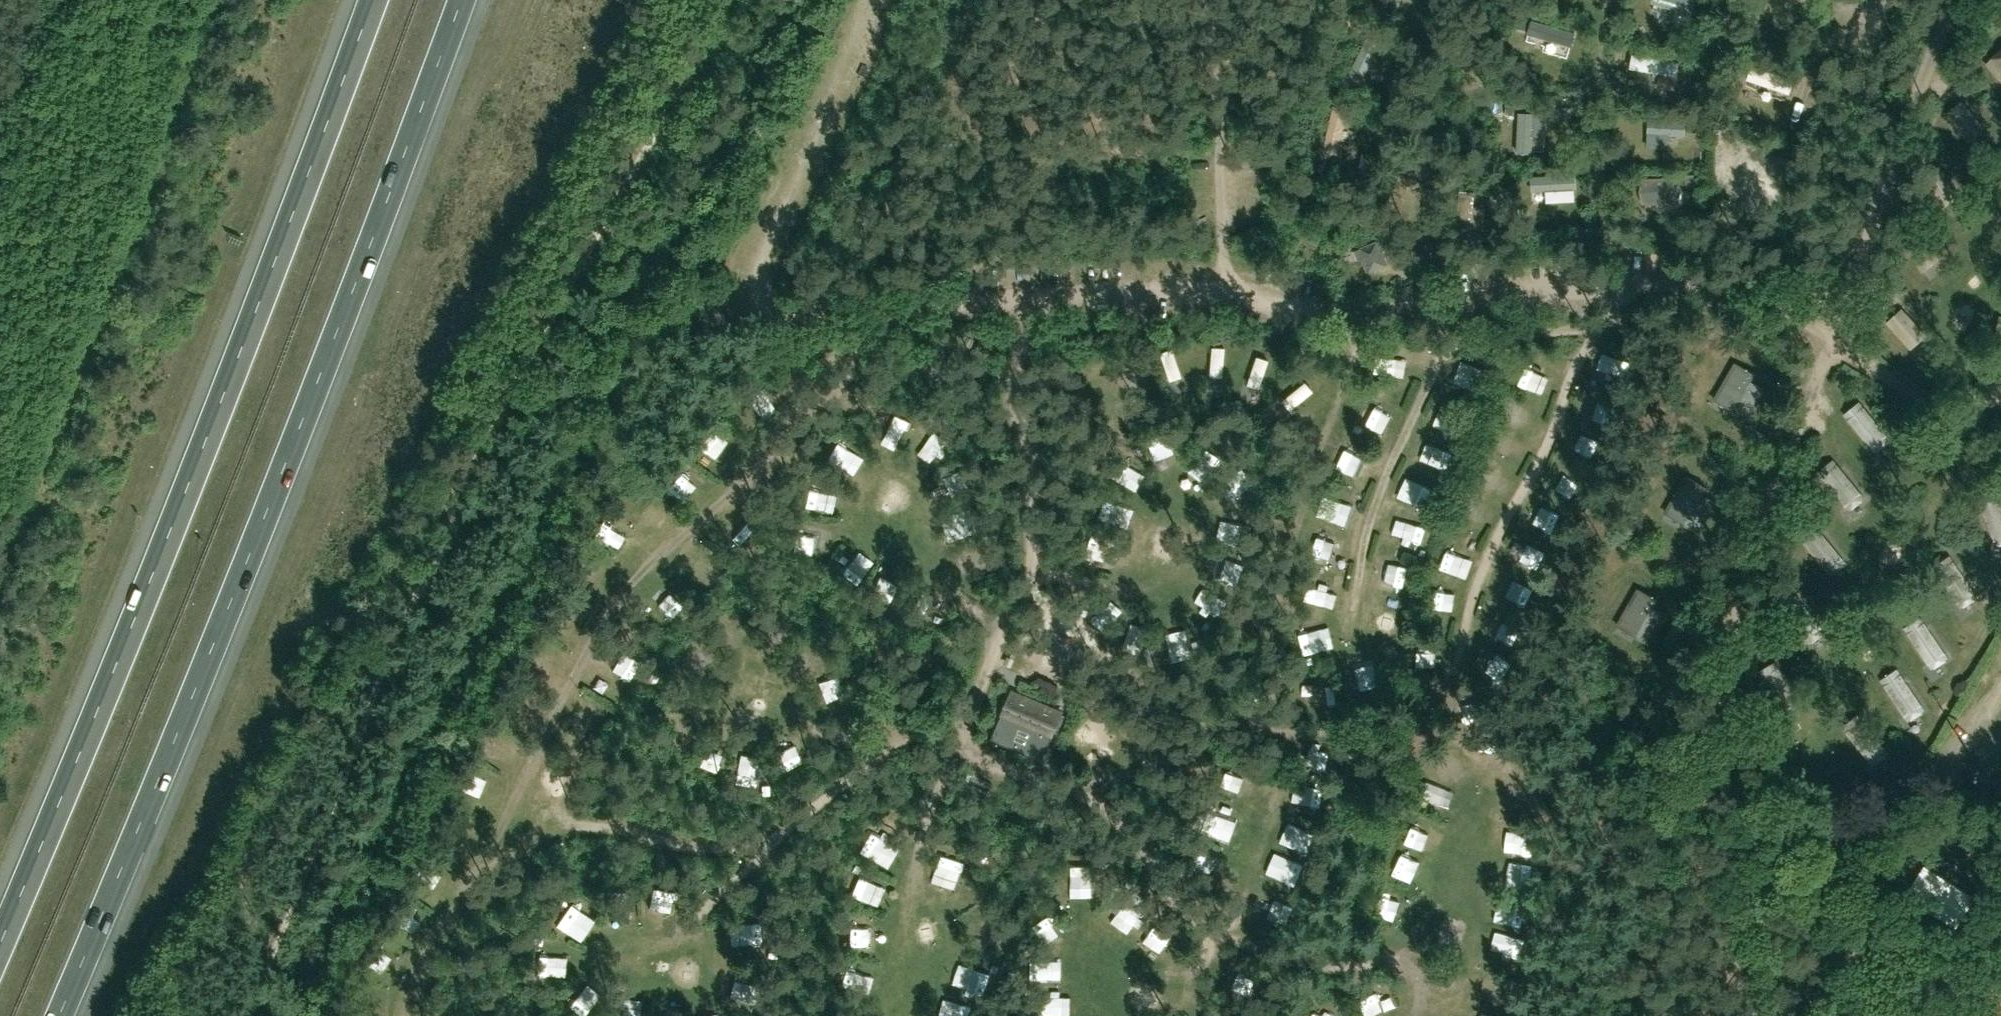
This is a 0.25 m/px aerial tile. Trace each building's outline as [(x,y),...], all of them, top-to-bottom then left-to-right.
[(1985,64),(2000,83),(2000,50),(1985,64)] [(1642,204),(1679,203),(1678,178),(1641,179),(1642,204)] [(1381,240),(1354,251),(1358,260),(1361,258),(1367,273),(1387,265),(1381,250),(1385,249),(1381,240)] [(1902,308),(1886,322),(1911,350),(1927,335),(1902,308)] [(1264,367),(1278,372),(1287,341),(1273,337),(1264,367)] [(1299,381),(1307,392),(1332,373),(1324,363),(1299,381)] [(1755,375),(1736,364),(1715,401),(1747,420),(1764,390),(1751,382),(1755,375)] [(1858,398),(1883,429),(1895,420),(1870,388),(1858,398)] [(898,416),(910,429),(930,410),(917,397),(898,416)] [(1859,401),(1843,416),(1871,448),(1887,435),(1859,401)] [(1440,422),(1432,437),(1458,451),(1466,436),(1440,422)] [(1224,464),(1234,437),(1221,432),(1211,459),(1224,464)] [(1832,456),(1864,495),(1879,483),(1847,443),(1832,456)] [(1586,477),(1599,470),(1591,454),(1578,460),(1586,477)] [(1254,459),(1239,471),(1253,488),(1268,476),(1254,459)] [(1834,459),(1818,474),(1846,507),(1861,492),(1834,459)] [(1439,489),(1450,475),(1435,462),(1423,476),(1439,489)] [(829,487),(842,490),(846,478),(832,474),(829,487)] [(1706,487),(1687,478),(1666,514),(1697,532),(1715,503),(1702,495),(1706,487)] [(1560,505),(1568,490),(1558,485),(1550,500),(1560,505)] [(1435,525),(1444,503),(1415,491),(1406,512),(1435,525)] [(1977,501),(1992,535),(2000,532),(2000,501),(1998,493),(1977,501)] [(1242,522),(1262,521),(1261,502),(1241,504),(1242,522)] [(1357,538),(1360,516),(1338,512),(1335,534),(1357,538)] [(1554,555),(1566,535),(1544,523),(1533,543),(1554,555)] [(1814,525),(1799,538),(1827,572),(1843,560),(1814,525)] [(1392,558),(1422,571),(1433,546),(1403,533),(1392,558)] [(1950,555),(1933,567),(1961,608),(1978,596),(1950,555)] [(1346,585),(1350,566),(1330,562),(1326,581),(1346,585)] [(1657,601),(1639,590),(1618,627),(1649,645),(1666,615),(1654,608),(1657,601)] [(1796,593),(1778,606),(1807,643),(1824,629),(1796,593)] [(1923,617),(1905,629),(1928,665),(1946,653),(1923,617)] [(1776,662),(1758,673),(1780,710),(1798,699),(1776,662)] [(1898,670),(1881,681),(1905,717),(1922,705),(1898,670)] [(990,738),(1042,760),(1063,711),(1012,689),(990,738)] [(1858,715),(1842,728),(1869,761),(1885,748),(1858,715)] [(1305,803),(1298,825),(1316,830),(1322,808),(1305,803)] [(1930,819),(1922,820),(1925,838),(1933,836),(1930,819)] [(965,835),(956,854),(975,863),(984,845),(965,835)] [(1416,850),(1428,856),(1434,844),(1423,838),(1416,850)] [(1523,863),(1542,868),(1546,847),(1527,843),(1523,863)] [(1313,865),(1316,850),(1297,847),(1294,862),(1313,865)] [(1106,880),(1104,862),(1095,862),(1094,848),(1084,849),(1087,882),(1106,880)] [(893,885),(899,866),(878,859),(872,879),(893,885)] [(1403,874),(1393,895),(1422,908),(1432,887),(1403,874)] [(590,921),(608,899),(590,884),(572,906),(590,921)] [(1130,903),(1148,914),(1156,900),(1139,889),(1130,903)] [(876,904),(865,903),(864,928),(895,929),(896,906),(892,906),(892,894),(876,893),(876,904)] [(1060,976),(1060,995),(1096,994),(1095,974),(1060,976)] [(1137,1013),(1114,1008),(1112,1015),(1136,1015),(1137,1013)]
